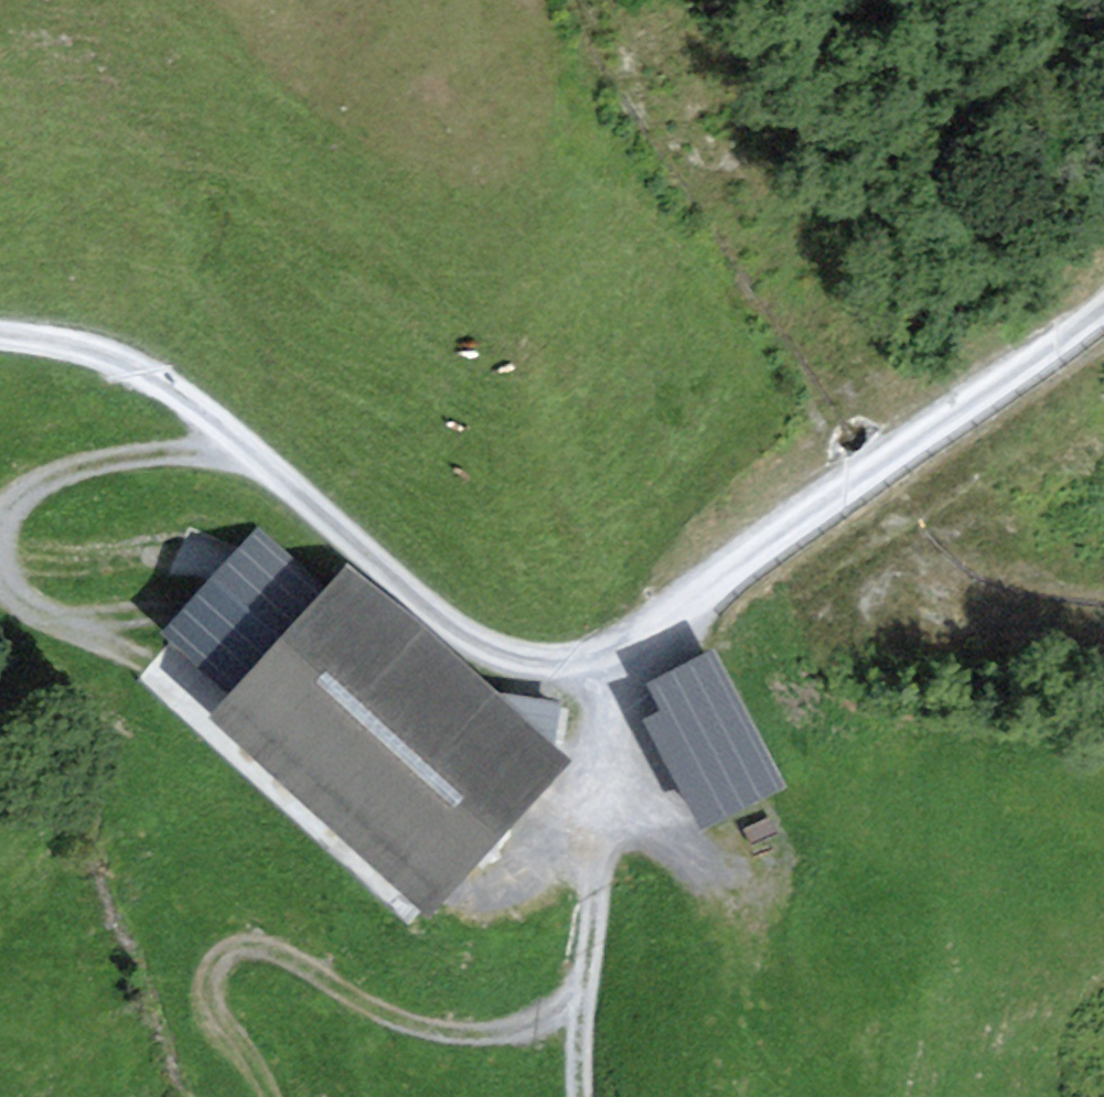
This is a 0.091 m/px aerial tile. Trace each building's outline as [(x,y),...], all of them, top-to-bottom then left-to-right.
[(533,755),(332,564),(225,676),(425,867),(533,755)] [(761,773),(698,646),(647,672),(662,700),(640,711),(689,808),(761,773)]
